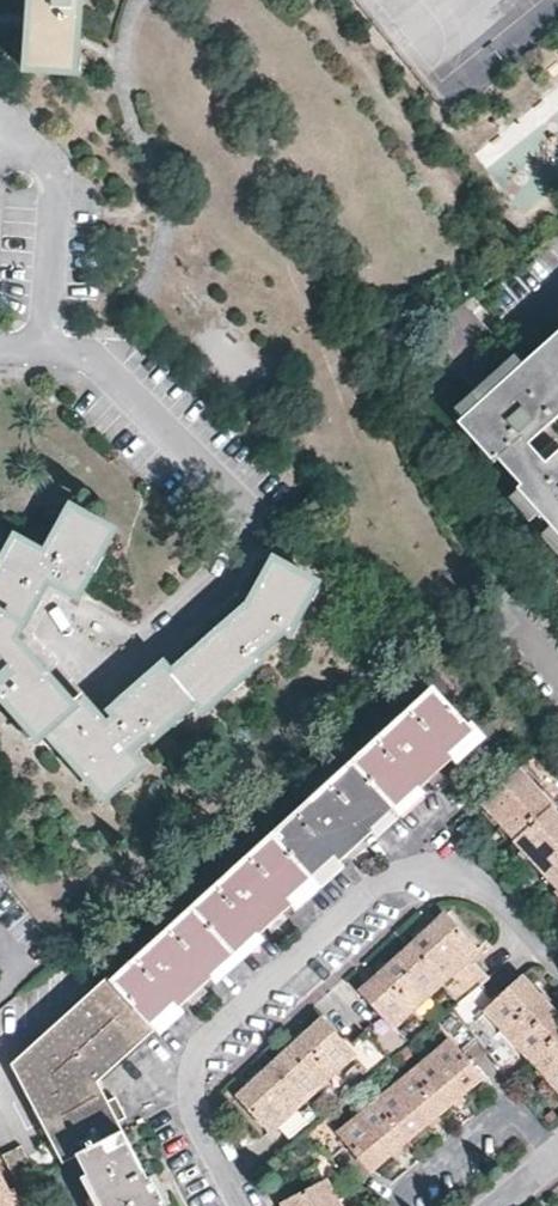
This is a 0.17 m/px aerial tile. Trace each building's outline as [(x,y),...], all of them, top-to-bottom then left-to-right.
[(28,71),(76,73),(79,20),(83,20),(84,0),(32,0),(28,71)] [(460,420),(495,462),(500,458),(524,484),(520,489),(557,532),(557,453),(545,465),(521,437),(557,405),(557,332),(460,420)] [(111,535),(71,510),(44,556),(17,540),(0,569),(0,703),(1,702),(4,704),(38,742),(47,735),(104,799),(142,766),(132,752),(151,735),(154,738),(197,703),(204,710),(260,661),(256,655),(285,629),(290,632),(317,585),(275,561),(253,600),(251,603),(248,607),(245,609),(242,612),(172,674),(164,667),(137,690),(111,711),(118,717),(110,726),(107,725),(85,699),(75,707),(14,639),(47,580),(76,596),(111,535)] [(96,1082),(115,1065),(170,1015),(258,934),(342,858),(357,844),(435,773),(474,737),(434,692),(418,706),(176,925),(110,984),(107,982),(14,1066),(15,1071),(65,1164),(76,1158),(88,1178),(100,1203),(102,1205),(163,1205),(168,1203),(153,1176),(145,1179),(137,1166),(117,1123),(125,1118),(114,1099),(106,1103),(96,1082)] [(552,809),(519,773),(485,803),(485,805),(500,821),(517,840),(517,842),(534,861),(549,878),(557,887),(557,815),(552,809)] [(546,788),(557,803),(557,776),(546,788)] [(307,1130),(331,1156),(333,1158),(350,1145),(371,1170),(388,1156),(409,1138),(431,1120),(446,1108),(471,1087),(482,1078),(473,1065),(488,1052),(469,1028),(487,1013),(489,1014),(524,1052),(557,1089),(557,1018),(534,992),(521,977),(495,1000),(480,984),(488,977),(469,958),(477,950),(445,915),(430,929),(403,953),(380,974),(361,991),(381,1014),(364,1030),(345,1047),(320,1022),(301,1039),(278,1060),(249,1087),(238,1097),(269,1132),(276,1126),(293,1143),(307,1130)] [(39,1177),(23,1146),(6,1155),(22,1187),(39,1177)] [(331,1156),(301,1172),(309,1189),(283,1203),(284,1205),(340,1205),(329,1185),(329,1182),(346,1173),(344,1171),(333,1158),(331,1156)] [(14,1191),(11,1186),(7,1188),(0,1174),(0,1205),(21,1205),(14,1191)]
